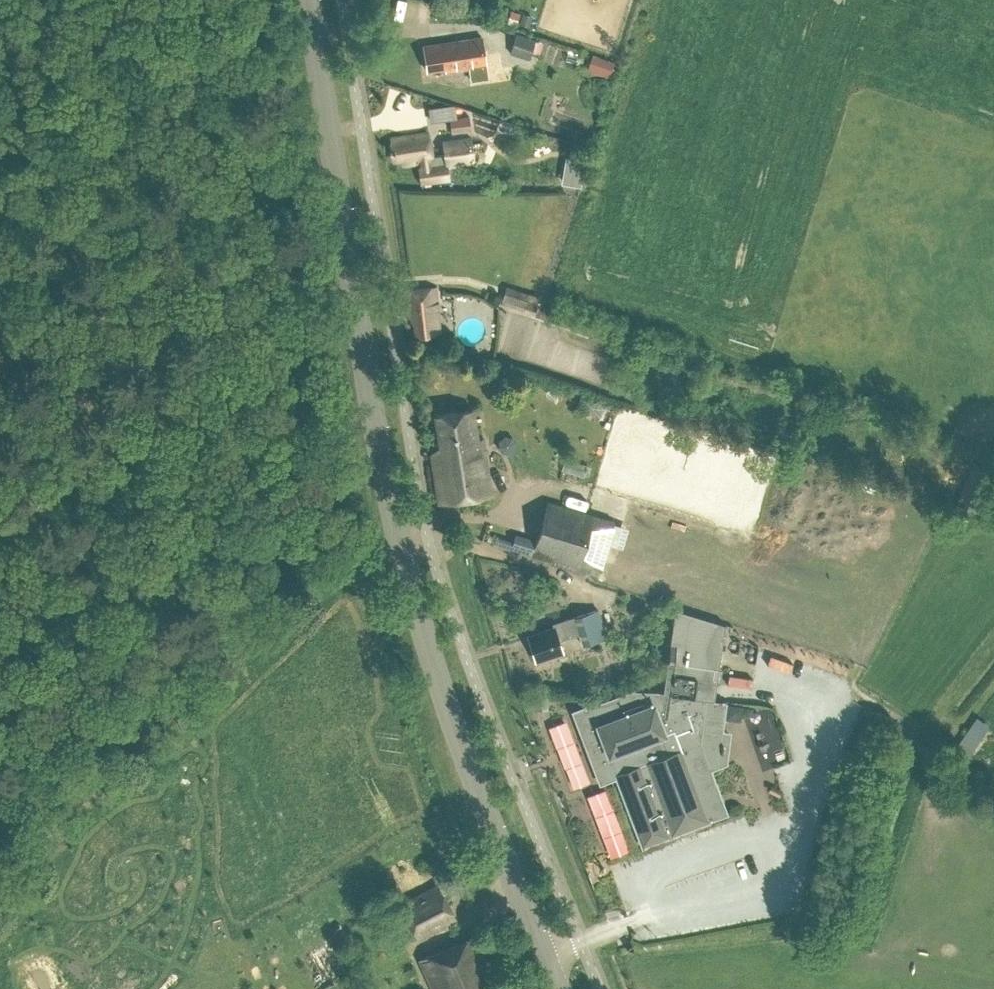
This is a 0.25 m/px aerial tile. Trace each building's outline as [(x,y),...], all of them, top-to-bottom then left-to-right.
[(502,52),(522,58),(528,37),(509,31),(502,52)] [(445,67),(446,71),(485,65),(481,36),(423,45),(427,70),(445,67)] [(587,68),(610,76),(615,61),(591,53),(587,68)] [(451,132),(470,129),(469,115),(450,117),(451,132)] [(417,161),(420,181),(449,177),(447,162),(432,165),(428,132),(390,138),(393,159),(401,158),(402,163),(417,161)] [(475,157),(472,137),(444,141),(447,161),(475,157)] [(587,155),(573,151),(570,164),(583,168),(587,155)] [(523,306),(535,309),(539,295),(528,292),(506,285),(502,299),(523,306)] [(410,316),(411,320),(413,320),(414,335),(439,332),(436,300),(437,300),(436,287),(405,290),(407,316),(410,316)] [(570,336),(589,343),(593,333),(573,326),(570,336)] [(430,452),(438,502),(492,493),(482,436),(476,437),(472,409),(436,415),(440,443),(430,452)] [(562,471),(584,478),(588,465),(565,458),(562,471)] [(613,521),(547,500),(531,554),(597,574),(613,521)] [(620,516),(616,533),(631,536),(635,520),(620,516)] [(662,690),(660,690),(634,689),(592,705),(576,712),(602,781),(618,775),(645,844),(648,843),(647,843),(710,819),(710,818),(728,811),(710,764),(719,761),(729,700),(713,698),(725,624),(675,608),(662,690)] [(535,657),(535,659),(562,651),(558,639),(579,632),(583,644),(606,637),(597,609),(553,623),(554,626),(528,634),(531,645),(529,648),(531,655),(535,657)] [(733,670),(734,684),(759,683),(758,669),(733,670)] [(959,743),(972,752),(990,726),(978,718),(959,743)] [(399,905),(417,940),(455,920),(437,885),(399,905)] [(432,988),(498,988),(475,936),(419,960),(432,988)] [(343,978),(339,971),(339,970),(335,963),(335,964),(335,963),(331,957),(312,968),(316,975),(315,975),(320,982),(324,988),(343,978)]
